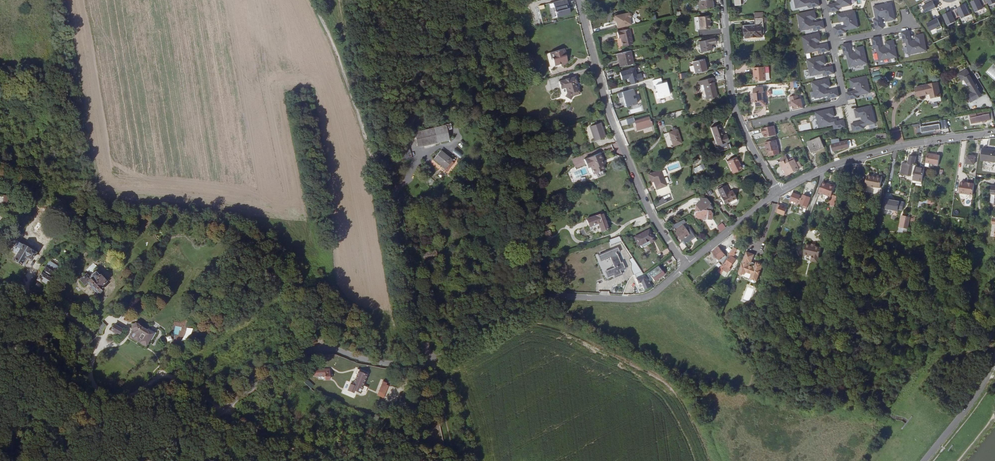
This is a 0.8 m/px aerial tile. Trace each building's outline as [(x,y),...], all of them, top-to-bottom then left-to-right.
[(567,0),(557,0),(553,1),(556,15),(570,12),(569,6),(567,7),(566,3),(568,3),(567,0)] [(711,0),(701,0),(698,0),(699,10),(712,9),(711,0)] [(796,8),(809,6),(809,8),(819,6),(818,0),(812,0),(807,1),(807,0),(794,0),(796,8)] [(829,13),(839,10),(838,8),(851,5),(850,0),(837,0),(838,3),(827,5),(829,13)] [(970,2),(975,13),(983,9),(979,0),(975,0),(970,2)] [(932,1),(922,6),(925,13),(935,8),(932,1)] [(873,19),(875,30),(883,29),(880,18),(885,17),(886,22),(894,20),(891,3),(873,7),(876,19),(873,19)] [(965,5),(957,8),(962,19),(970,15),(965,5)] [(814,11),(797,14),(801,31),(813,28),(814,31),(824,29),(823,21),(812,24),(811,20),(816,19),(814,11)] [(835,35),(845,33),(845,30),(858,28),(854,11),(837,15),(839,23),(844,22),(844,25),(834,28),(835,35)] [(950,12),(942,15),(947,26),(955,22),(950,12)] [(611,21),(613,28),(627,25),(625,18),(626,18),(627,17),(626,14),(625,13),(624,13),(610,16),(610,17),(609,18),(610,21),(611,21)] [(708,16),(697,17),(698,30),(709,28),(708,16)] [(764,34),(763,18),(762,18),(754,19),(754,25),(755,26),(748,26),(748,25),(742,25),(743,35),(745,35),(745,37),(762,36),(762,34),(764,34)] [(937,18),(927,23),(930,31),(941,26),(937,18)] [(620,39),(631,36),(629,28),(617,31),(618,38),(620,37),(620,39)] [(908,55),(926,51),(922,34),(914,36),(915,41),(910,42),(908,31),(901,33),(903,43),(905,43),(908,55)] [(819,34),(802,37),(805,54),(818,51),(819,53),(829,51),(827,44),(817,46),(816,43),(820,42),(819,34)] [(632,44),(631,36),(620,39),(622,46),(632,44)] [(878,61),(896,57),(893,41),(884,42),(885,47),(881,48),(878,37),(871,39),(873,50),(876,49),(878,61)] [(715,38),(698,42),(701,53),(711,50),(710,44),(716,43),(715,38)] [(849,67),(866,64),(863,47),(855,48),(856,53),(851,54),(849,43),(841,45),(844,56),(846,55),(849,67)] [(551,58),(552,59),(565,56),(564,55),(566,55),(564,48),(549,53),(550,58),(551,58)] [(621,65),(632,63),(630,51),(616,53),(618,60),(619,59),(621,65)] [(565,56),(552,59),(554,66),(556,66),(560,65),(561,66),(565,65),(565,64),(567,63),(566,57),(565,57),(565,56)] [(823,56),(807,60),(810,76),(823,74),(823,76),(834,74),(832,67),(821,69),(821,65),(825,64),(823,56)] [(703,59),(692,62),(695,73),(705,70),(703,59)] [(754,73),(755,77),(755,82),(765,81),(764,73),(764,67),(752,68),(753,73),(754,73)] [(627,85),(634,83),(631,69),(616,73),(618,79),(625,78),(627,85)] [(975,97),(981,93),(977,88),(976,88),(965,70),(957,75),(961,81),(964,79),(967,84),(969,83),(971,86),(969,87),(973,93),(969,95),(973,101),(976,99),(975,97)] [(871,72),(872,82),(880,80),(879,71),(871,72)] [(845,93),(847,100),(857,98),(856,95),(869,93),(866,76),(849,80),(851,88),(855,87),(856,91),(845,93)] [(569,99),(571,96),(579,93),(577,87),(575,83),(576,82),(574,77),(558,81),(560,89),(564,87),(566,92),(563,96),(569,99)] [(661,78),(648,81),(650,86),(651,86),(653,93),(652,94),(653,100),(666,96),(661,78)] [(717,97),(712,78),(697,82),(699,87),(702,86),(706,100),(717,97)] [(828,79),(811,82),(815,99),(828,96),(828,99),(838,96),(837,89),(826,91),(825,88),(830,87),(828,79)] [(939,96),(936,83),(914,87),(916,97),(929,94),(930,98),(939,96)] [(762,88),(752,89),(753,90),(753,93),(750,93),(751,102),(754,102),(755,101),(755,106),(765,105),(764,97),(763,97),(762,88)] [(618,92),(619,97),(621,97),(623,107),(634,104),(633,99),(631,99),(629,89),(618,92)] [(788,98),(790,102),(788,103),(789,107),(791,106),(793,111),(803,108),(798,94),(788,98)] [(875,123),(870,106),(854,110),(856,118),(861,117),(862,121),(851,124),(852,131),(863,128),(863,126),(875,123)] [(834,129),(845,127),(843,120),(837,121),(836,119),(831,120),(831,117),(834,116),(832,108),(815,112),(819,127),(833,124),(834,129)] [(991,112),(974,114),(975,117),(976,123),(992,119),(991,114),(991,112)] [(637,130),(651,126),(650,122),(649,122),(647,117),(634,121),(635,126),(636,125),(637,130)] [(591,125),(595,137),(606,134),(604,126),(602,127),(602,125),(603,125),(602,121),(591,125)] [(939,121),(921,124),(922,132),(940,129),(939,121)] [(719,124),(710,127),(716,144),(727,140),(724,131),(722,132),(719,124)] [(774,126),(762,129),(763,132),(764,132),(765,138),(776,135),(774,126)] [(437,144),(433,128),(414,133),(418,148),(437,144)] [(681,143),(678,135),(670,138),(673,146),(681,143)] [(819,138),(807,143),(811,152),(823,147),(819,138)] [(764,142),(767,151),(768,151),(778,149),(775,139),(764,142)] [(849,148),(848,141),(832,144),(833,151),(849,148)] [(399,145),(403,159),(411,157),(407,142),(399,145)] [(458,158),(461,155),(454,148),(451,151),(458,158)] [(985,150),(982,149),(980,161),(994,163),(994,151),(989,150),(988,152),(985,152),(985,150)] [(434,160),(446,169),(453,161),(441,151),(434,160)] [(602,158),(600,151),(584,158),(586,164),(589,163),(593,172),(596,171),(597,175),(603,173),(602,169),(604,168),(602,163),(600,158),(602,158)] [(933,163),(935,155),(926,153),(925,162),(933,163)] [(731,170),(740,166),(739,164),(737,165),(736,161),(738,160),(736,156),(726,161),(731,170)] [(907,163),(905,174),(906,174),(906,171),(909,171),(910,164),(913,164),(915,157),(909,156),(908,163),(907,163)] [(971,164),(972,156),(966,156),(966,160),(963,159),(963,163),(971,164)] [(787,159),(780,162),(779,163),(781,168),(780,169),(783,174),(785,175),(785,176),(798,170),(795,163),(792,158),(787,161),(787,159)] [(912,176),(912,179),(922,181),(924,168),(914,167),(912,176)] [(652,195),(664,189),(657,171),(645,175),(647,183),(649,182),(652,190),(651,191),(652,195)] [(873,187),(875,177),(868,176),(866,186),(873,187)] [(877,177),(875,177),(873,187),(880,188),(883,177),(877,176),(877,177)] [(974,182),(962,181),(960,192),(972,194),(974,182)] [(824,193),(831,196),(835,185),(830,183),(829,184),(822,182),(819,191),(824,193)] [(725,185),(717,189),(724,203),(736,198),(732,190),(728,192),(725,185)] [(666,194),(664,189),(652,195),(654,198),(666,194)] [(799,203),(801,197),(799,196),(792,194),(789,201),(797,204),(797,202),(799,203)] [(802,197),(801,197),(799,203),(800,203),(799,205),(803,206),(802,208),(806,209),(809,198),(802,195),(802,197)] [(709,220),(712,212),(709,212),(708,210),(710,208),(707,204),(708,202),(705,198),(700,197),(698,198),(697,204),(694,203),(693,206),(695,207),(695,209),(693,210),(692,213),(696,218),(698,218),(701,216),(705,217),(704,219),(709,220)] [(890,198),(884,197),(882,207),(898,210),(898,208),(902,209),(904,201),(889,199),(890,198)] [(781,202),(778,210),(785,212),(788,204),(781,202)] [(607,229),(602,214),(585,220),(587,227),(592,226),(592,227),(594,227),(593,225),(597,224),(600,232),(607,229)] [(900,215),(898,231),(908,232),(909,216),(900,215)] [(681,220),(675,223),(677,226),(673,229),(675,232),(674,233),(679,240),(680,240),(683,243),(685,242),(686,244),(683,246),(685,249),(691,245),(689,241),(694,237),(684,222),(683,223),(681,220)] [(648,230),(633,238),(638,246),(649,240),(650,243),(654,241),(648,230)] [(567,236),(562,238),(566,246),(571,244),(567,236)] [(608,239),(609,245),(620,242),(619,236),(608,239)] [(30,261),(35,253),(18,243),(18,244),(16,243),(15,245),(16,246),(13,251),(18,254),(14,261),(22,265),(25,258),(28,260),(30,261)] [(472,247),(473,252),(484,250),(483,244),(472,247)] [(811,246),(811,245),(805,244),(803,253),(801,258),(810,260),(817,262),(821,248),(814,246),(811,246)] [(718,256),(723,263),(728,256),(720,246),(714,251),(715,253),(718,256)] [(619,247),(597,255),(600,262),(610,258),(613,267),(604,271),(607,277),(614,274),(615,277),(622,274),(620,270),(625,268),(623,261),(620,262),(616,254),(621,252),(619,247)] [(723,263),(718,271),(722,273),(724,270),(728,272),(731,269),(730,268),(735,259),(733,257),(735,253),(734,252),(736,248),(735,247),(734,247),(731,251),(728,256),(723,263)] [(750,276),(758,279),(764,262),(757,260),(757,261),(755,261),(754,262),(752,261),(752,260),(755,252),(748,249),(740,270),(745,272),(745,274),(746,274),(746,276),(749,276),(750,276)] [(439,251),(421,255),(423,260),(440,256),(439,251)] [(65,267),(62,264),(50,279),(46,284),(45,284),(49,287),(65,267)] [(657,265),(652,269),(654,272),(650,275),(654,280),(658,278),(657,277),(663,273),(657,265)] [(46,284),(50,279),(47,277),(51,272),(45,268),(42,273),(41,273),(36,280),(42,284),(43,282),(46,284)] [(106,283),(95,272),(89,277),(88,276),(85,276),(81,279),(80,282),(83,284),(86,285),(88,282),(99,293),(103,289),(101,287),(106,283)] [(645,279),(642,274),(635,278),(637,282),(641,281),(644,288),(648,286),(645,279)] [(190,320),(193,318),(190,315),(180,303),(177,305),(190,320)] [(102,321),(98,327),(102,330),(106,325),(102,321)] [(172,334),(183,336),(185,323),(175,321),(172,334)] [(151,338),(153,334),(147,330),(147,331),(141,328),(141,327),(136,323),(132,329),(135,330),(131,336),(134,338),(133,339),(137,341),(138,341),(143,344),(146,346),(151,338)] [(114,326),(111,330),(119,335),(121,330),(114,326)] [(171,354),(155,344),(151,349),(157,352),(156,353),(163,357),(163,356),(168,359),(171,354)] [(138,352),(152,361),(153,358),(139,349),(138,352)] [(366,376),(358,372),(353,386),(361,389),(366,376)] [(286,426),(283,431),(295,439),(296,439),(297,440),(298,439),(299,439),(299,438),(300,437),(300,436),(300,435),(299,435),(298,434),(297,434),(286,426)]
